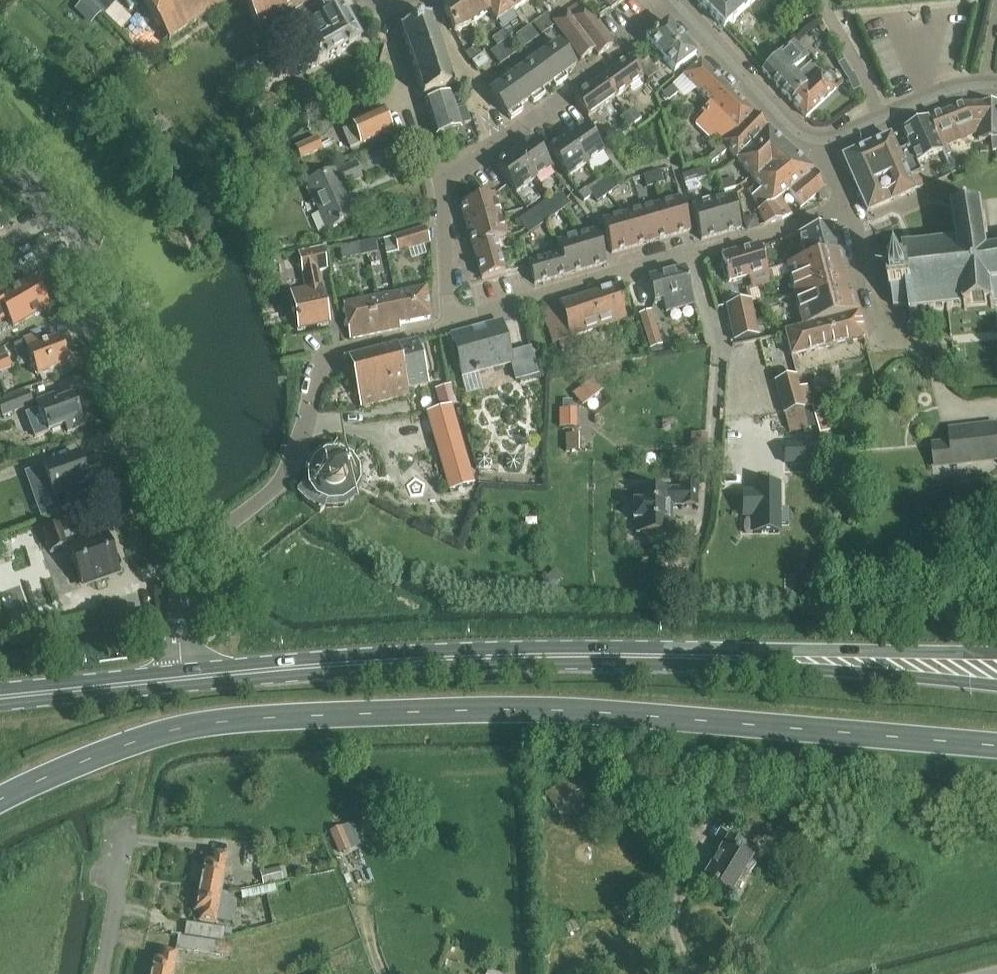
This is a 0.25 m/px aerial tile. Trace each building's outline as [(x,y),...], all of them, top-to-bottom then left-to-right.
[(76,10),(84,17),(94,6),(88,0),(85,0),(76,10)] [(231,0),(137,0),(168,44),(227,3),(231,0)] [(262,39),(285,23),(287,22),(284,17),(298,9),(302,10),(319,0),(238,0),(262,39)] [(489,15),(479,0),(461,0),(443,13),(455,35),(472,27),(489,15)] [(489,15),(496,25),(512,13),(502,0),(479,0),(489,15)] [(512,13),(531,0),(502,0),(512,13)] [(603,2),(611,11),(618,6),(626,0),(605,0),(603,2)] [(724,30),(757,0),(697,0),(724,30)] [(307,52),(316,69),(359,44),(336,3),(321,12),(318,7),(305,14),(303,10),(302,11),(302,10),(298,9),(284,17),(287,22),(285,23),(289,29),(288,30),(302,55),(307,52)] [(597,58),(611,49),(583,11),(582,11),(578,6),(553,24),(547,16),(533,26),(541,38),(556,28),(580,63),(594,53),(597,58)] [(402,30),(424,98),(422,99),(424,104),(451,96),(449,91),(454,89),(430,19),(402,30)] [(666,25),(645,42),(674,75),(694,58),(666,25)] [(529,29),(523,34),(531,45),(537,41),(529,29)] [(523,34),(516,38),(524,50),(531,45),(523,34)] [(500,67),(516,56),(502,35),(492,42),(498,50),(491,54),(500,67)] [(564,77),(574,69),(557,45),(489,93),(510,122),(522,113),(519,109),(530,101),(532,105),(544,97),(542,93),(552,85),(555,89),(567,81),(564,77)] [(476,49),(466,56),(471,63),(481,56),(476,49)] [(788,50),(763,73),(792,103),(807,87),(793,73),(794,71),(793,71),(806,60),(803,57),(798,60),(788,50)] [(636,54),(628,59),(630,61),(636,70),(638,68),(643,65),(636,54)] [(841,56),(834,61),(845,79),(846,79),(852,75),(841,56)] [(473,65),(478,73),(487,67),(481,59),(473,65)] [(638,68),(648,82),(659,74),(649,61),(643,65),(638,68)] [(602,80),(616,100),(642,81),(628,62),(602,80)] [(723,146),(755,115),(727,90),(700,63),(683,79),(664,97),(668,102),(680,92),(687,98),(695,91),(710,105),(702,113),(703,116),(696,126),(711,141),(715,137),(723,146)] [(807,87),(792,103),(806,119),(836,91),(810,64),(798,75),(794,71),(793,73),(807,87)] [(854,93),(860,90),(852,75),(846,79),(854,93)] [(575,100),(589,119),(616,100),(602,80),(575,100)] [(424,104),(430,122),(435,139),(462,130),(461,127),(471,124),(466,109),(456,113),(451,96),(424,104)] [(942,154),(943,157),(951,154),(948,146),(977,135),(978,140),(990,140),(992,152),(996,152),(996,105),(962,106),(927,120),(942,154)] [(354,128),(343,133),(352,150),(362,145),(363,146),(392,133),(382,111),(353,125),(354,128)] [(627,116),(634,126),(640,122),(633,111),(627,116)] [(755,115),(723,146),(724,147),(708,159),(711,164),(727,151),(733,158),(768,128),(755,115)] [(621,120),(628,130),(634,126),(627,116),(621,120)] [(901,131),(908,147),(909,147),(917,164),(942,154),(927,120),(901,131)] [(566,138),(586,167),(605,154),(584,125),(566,138)] [(768,128),(733,158),(735,160),(751,179),(773,162),(782,172),(799,157),(768,128)] [(889,137),(866,147),(868,152),(866,153),(867,156),(870,155),(883,186),(888,184),(895,201),(914,193),(908,180),(896,152),(889,137)] [(549,151),(569,179),(586,167),(566,138),(549,151)] [(318,140),(296,149),(301,160),(323,151),(318,140)] [(514,154),(534,183),(552,170),(532,142),(514,154)] [(866,147),(841,158),(867,214),(895,201),(888,184),(883,186),(870,155),(867,156),(866,153),(868,152),(866,147)] [(908,147),(896,152),(908,180),(921,174),(917,164),(909,147),(908,147)] [(497,167),(503,177),(517,195),(534,183),(514,154),(497,167)] [(772,204),(782,220),(791,217),(780,198),(788,192),(813,171),(799,157),(782,172),(762,189),(772,204)] [(757,213),(764,226),(765,226),(782,220),(772,204),(762,189),(782,172),(773,162),(751,179),(757,186),(747,193),(760,211),(757,213)] [(341,188),(360,181),(354,166),(335,174),(335,173),(307,184),(326,232),(354,221),(341,188)] [(706,168),(694,172),(696,181),(709,177),(706,168)] [(813,171),(788,192),(800,209),(817,195),(822,203),(826,201),(829,193),(813,171)] [(663,184),(660,172),(651,175),(655,187),(663,184)] [(694,172),(682,176),(684,184),(696,181),(694,172)] [(921,174),(908,180),(914,193),(926,187),(921,174)] [(608,175),(597,183),(603,190),(613,182),(608,175)] [(651,175),(643,177),(642,178),(646,189),(655,187),(651,175)] [(734,180),(721,184),(724,193),(727,192),(733,190),(736,189),(734,180)] [(613,182),(603,190),(607,195),(617,188),(613,182)] [(587,190),(592,197),(603,190),(597,183),(587,190)] [(607,195),(603,190),(592,197),(596,203),(607,195)] [(560,193),(550,200),(556,208),(565,201),(560,193)] [(461,207),(467,228),(500,219),(494,197),(461,207)] [(711,203),(721,237),(739,231),(729,198),(711,203)] [(661,205),(671,238),(691,232),(681,199),(661,205)] [(550,200),(540,207),(546,215),(556,208),(550,200)] [(565,201),(556,208),(560,214),(570,207),(565,201)] [(702,242),(721,237),(711,203),(692,209),(702,242)] [(642,210),(652,243),(671,238),(661,205),(642,210)] [(887,258),(888,260),(894,308),(895,308),(909,306),(910,318),(913,318),(913,315),(926,314),(930,313),(930,316),(933,315),(933,313),(947,312),(948,314),(951,314),(950,311),(965,310),(965,312),(967,312),(967,309),(991,306),(992,309),(994,309),(994,306),(995,306),(996,305),(996,253),(990,254),(988,240),(990,240),(990,236),(987,237),(986,224),(987,224),(987,221),(984,222),(982,208),(983,206),(981,206),(981,208),(954,212),(952,210),(951,211),(953,212),(955,226),(952,227),(952,229),(955,228),(957,240),(941,242),(941,239),(939,240),(939,242),(924,244),(924,242),(921,242),(921,245),(904,247),(904,244),(902,244),(903,256),(887,258)] [(540,207),(530,215),(535,222),(546,215),(540,207)] [(556,208),(546,215),(551,221),(560,214),(556,208)] [(623,216),(633,249),(652,243),(642,210),(623,216)] [(530,215),(520,222),(525,229),(535,222),(530,215)] [(546,215),(535,222),(540,229),(551,221),(546,215)] [(603,222),(613,255),(633,249),(623,216),(603,222)] [(742,220),(746,232),(759,227),(755,216),(742,220)] [(467,228),(473,249),(497,243),(507,240),(500,219),(467,228)] [(535,222),(525,229),(530,236),(540,229),(535,222)] [(835,228),(798,238),(804,257),(805,263),(841,253),(835,228)] [(383,241),(385,254),(386,257),(399,254),(428,245),(424,230),(394,240),(391,241),(391,240),(383,241)] [(578,239),(587,270),(607,265),(597,233),(578,239)] [(558,244),(561,255),(567,276),(587,270),(578,239),(558,244)] [(359,259),(376,256),(373,243),(357,246),(359,259)] [(506,274),(505,273),(497,243),(473,249),(483,281),(506,274)] [(772,285),(761,248),(760,247),(722,258),(725,266),(722,267),(726,279),(728,279),(730,285),(750,279),(753,291),(772,285)] [(329,326),(321,288),(317,273),(326,271),(322,250),(298,255),(302,276),(305,291),(289,294),(297,333),(329,326)] [(805,263),(787,267),(796,298),(850,284),(841,253),(805,263)] [(535,286),(567,276),(561,255),(529,265),(535,286)] [(804,257),(786,262),(787,267),(805,263),(804,257)] [(668,315),(696,307),(686,270),(649,280),(656,304),(664,302),(668,315)] [(850,284),(796,298),(804,330),(858,315),(850,284)] [(394,296),(400,326),(432,319),(426,289),(394,296)] [(631,322),(621,289),(543,313),(552,341),(568,336),(569,341),(631,322)] [(0,305),(0,336),(15,328),(21,338),(49,322),(43,312),(49,308),(39,291),(5,311),(1,305),(0,305)] [(369,301),(376,336),(401,331),(400,326),(394,296),(369,301)] [(343,306),(350,341),(376,336),(369,301),(343,306)] [(727,308),(728,309),(730,320),(754,314),(751,302),(727,308)] [(648,313),(637,316),(649,356),(690,344),(685,330),(656,339),(648,313)] [(757,326),(754,314),(730,320),(733,331),(757,326)] [(786,334),(792,359),(865,341),(858,315),(804,330),(786,334)] [(733,331),(735,344),(759,338),(757,326),(733,331)] [(506,361),(497,328),(452,340),(463,382),(512,369),(516,385),(537,379),(530,354),(506,361)] [(38,380),(70,368),(59,341),(39,349),(35,340),(23,345),(24,346),(14,350),(18,360),(28,356),(38,380)] [(349,360),(361,410),(408,399),(407,394),(428,388),(418,344),(349,360)] [(0,360),(0,372),(11,368),(7,357),(0,360)] [(773,384),(780,413),(781,417),(810,410),(805,389),(797,391),(793,379),(773,384)] [(592,380),(572,395),(582,408),(602,393),(592,380)] [(444,399),(438,401),(440,410),(456,405),(450,387),(441,390),(444,399)] [(34,408),(29,395),(0,406),(0,411),(3,420),(34,408)] [(73,400),(71,401),(70,400),(69,399),(68,399),(67,398),(66,398),(64,399),(63,400),(62,401),(61,403),(61,404),(61,405),(53,408),(51,401),(37,407),(49,435),(65,429),(68,436),(84,429),(73,400)] [(563,409),(561,409),(561,430),(572,430),(572,424),(577,424),(577,414),(572,414),(572,402),(563,402),(563,409)] [(451,408),(427,415),(450,492),(473,485),(451,408)] [(807,412),(785,418),(790,436),(812,431),(807,412)] [(952,433),(953,445),(935,447),(938,468),(996,461),(996,428),(952,433)] [(578,436),(566,436),(566,453),(579,453),(578,436)] [(816,447),(784,447),(784,464),(816,464),(816,447)] [(297,492),(312,506),(320,515),(324,511),(328,505),(328,509),(343,509),(356,500),(363,486),(362,471),(353,458),(354,457),(347,453),(337,450),(330,450),(326,451),(320,454),(317,455),(314,458),(309,463),(307,465),(305,468),(313,476),(297,492)] [(48,483),(31,489),(42,519),(61,512),(56,499),(58,499),(89,486),(78,456),(43,469),(48,483)] [(755,494),(741,494),(742,517),(756,517),(756,534),(753,534),(753,535),(779,534),(779,526),(788,526),(788,511),(779,511),(778,486),(753,486),(753,487),(756,487),(755,494)] [(698,512),(698,493),(698,489),(685,489),(685,495),(641,495),(641,508),(637,508),(637,526),(640,526),(640,539),(671,539),(671,511),(684,511),(684,512),(698,512)] [(82,589),(120,576),(106,536),(85,543),(81,534),(69,538),(66,528),(45,535),(53,556),(69,550),(82,589)] [(851,568),(840,568),(840,586),(851,586),(851,568)] [(544,583),(551,590),(563,578),(557,571),(544,583)] [(218,624),(219,636),(227,635),(226,621),(218,621),(218,624)] [(561,817),(590,797),(575,775),(546,796),(561,817)] [(342,827),(329,832),(338,855),(351,850),(361,846),(352,823),(342,827)] [(729,895),(751,860),(739,853),(745,843),(731,835),(703,879),(729,895)] [(204,862),(200,887),(220,891),(226,856),(213,854),(211,863),(204,862)] [(285,867),(260,873),(262,886),(287,881),(285,867)] [(214,925),(214,921),(233,924),(236,904),(227,895),(219,894),(220,891),(200,887),(195,912),(201,913),(200,922),(214,925)] [(234,946),(233,946),(234,941),(224,940),(231,938),(232,931),(226,930),(225,931),(186,925),(184,938),(177,937),(174,950),(231,960),(234,946)] [(150,973),(172,973),(174,963),(181,965),(182,959),(175,958),(175,954),(161,951),(159,960),(152,959),(150,973)]
